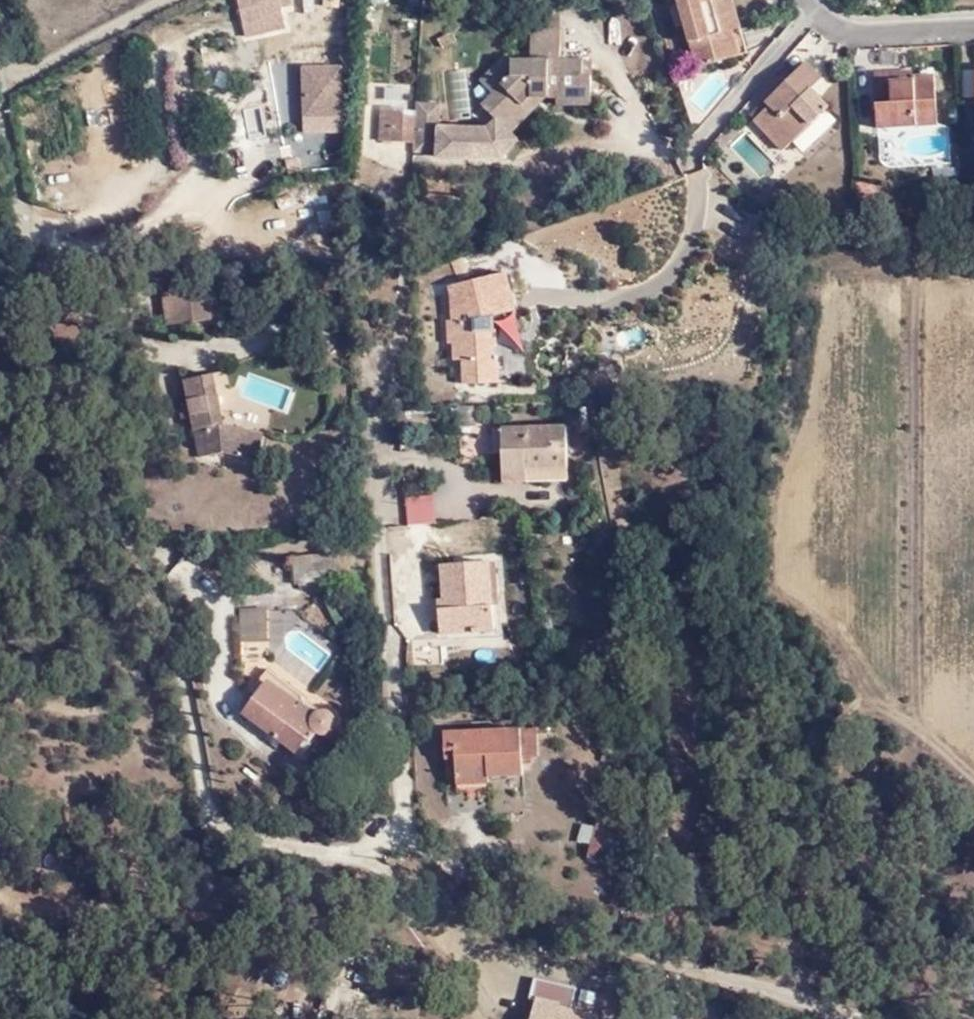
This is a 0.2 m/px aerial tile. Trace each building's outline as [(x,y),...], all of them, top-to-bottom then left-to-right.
[(262,9),(279,5),(278,0),(260,0),(262,9)] [(722,34),(716,36),(709,6),(715,4),(714,0),(675,0),(670,1),(688,71),(729,60),(722,34)] [(575,95),(591,95),(590,74),(582,74),(583,58),(559,58),(559,30),(530,31),(529,59),(512,59),(511,74),(493,94),(482,105),(496,119),(503,126),(531,95),(545,95),(557,96),(558,104),(575,104),(575,95)] [(731,32),(722,34),(729,60),(738,57),(731,32)] [(480,82),(493,94),(511,74),(512,59),(505,55),(480,82)] [(345,131),(343,63),(301,64),(302,131),(345,131)] [(760,114),(747,127),(775,156),(818,117),(800,96),(812,86),(799,71),(756,109),(760,114)] [(869,78),(872,130),(930,128),(928,79),(906,80),(905,85),(885,85),(885,78),(869,78)] [(329,131),(303,133),(299,82),(286,83),(292,166),(334,163),(332,141),(330,141),(329,131)] [(510,133),(545,95),(531,95),(503,126),(510,133)] [(591,104),(591,95),(575,95),(575,104),(591,104)] [(247,126),(249,138),(282,134),(278,99),(248,103),(251,126),(247,126)] [(503,126),(496,119),(486,127),(438,125),(439,103),(414,101),(412,136),(436,138),(435,163),(492,166),(517,139),(510,133),(503,126)] [(403,114),(390,114),(389,141),(401,142),(403,114)] [(228,128),(230,158),(244,157),(242,128),(228,128)] [(945,164),(927,165),(927,172),(945,171),(945,164)] [(462,360),(463,383),(498,382),(497,354),(493,354),(493,346),(498,345),(497,313),(518,308),(508,269),(447,281),(453,315),(448,317),(449,340),(455,341),(455,360),(462,360)] [(213,293),(192,296),(196,327),(217,324),(213,293)] [(196,327),(192,296),(166,299),(170,330),(196,327)] [(218,380),(189,385),(196,422),(198,434),(203,462),(226,457),(261,465),(267,437),(228,429),(218,380)] [(196,422),(193,407),(182,409),(185,424),(196,422)] [(506,480),(530,478),(530,465),(569,462),(567,421),(503,423),(506,480)] [(570,476),(569,462),(530,465),(530,478),(570,476)] [(430,493),(402,495),(406,524),(433,523),(430,493)] [(337,553),(301,558),(304,585),(340,581),(337,555),(337,553)] [(343,553),(337,553),(337,555),(340,581),(350,580),(349,566),(344,567),(343,553)] [(451,572),(457,610),(444,613),(447,637),(502,628),(492,565),(451,572)] [(252,629),(279,632),(282,600),(255,596),(252,629)] [(426,658),(446,653),(442,639),(422,644),(426,658)] [(252,701),(300,747),(313,733),(318,738),(328,730),(332,729),(335,728),(337,728),(338,726),(340,725),(341,723),(342,721),(343,720),(343,718),(344,716),(344,712),(342,709),(341,706),(338,704),(336,702),(332,702),(329,701),(326,702),(322,703),(320,704),(309,694),(312,689),(280,658),(265,672),(271,680),(252,701)] [(496,776),(537,770),(535,754),(552,752),(549,729),(559,727),(559,721),(532,724),(531,724),(455,734),(460,774),(469,772),(470,779),(487,777),(496,776)] [(582,816),(576,844),(616,852),(622,824),(582,816)] [(596,1015),(568,1007),(573,982),(535,974),(531,994),(538,996),(533,1018),(596,1018),(596,1015)]
